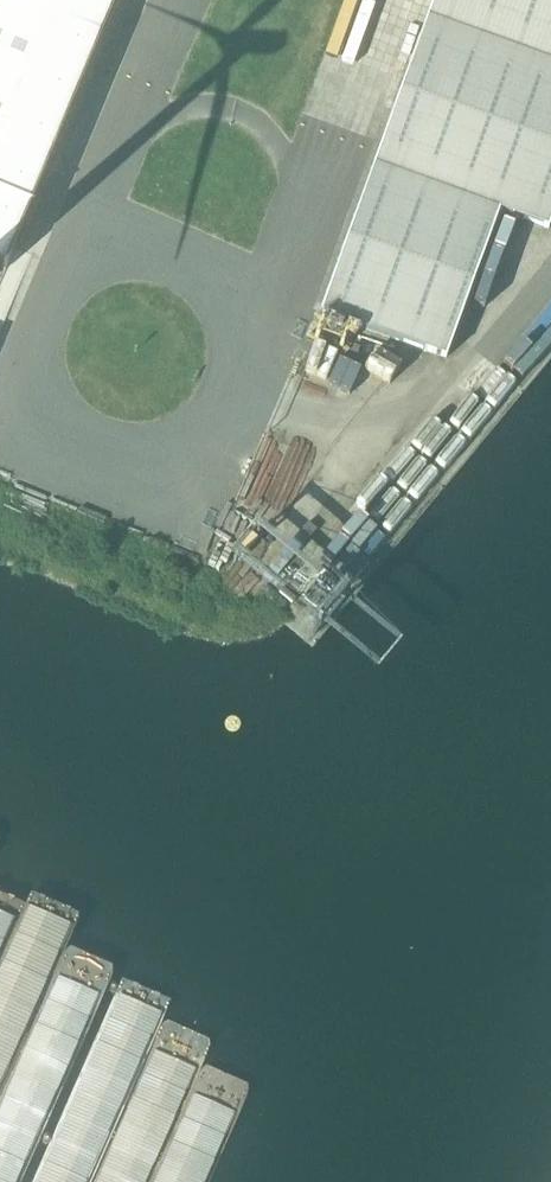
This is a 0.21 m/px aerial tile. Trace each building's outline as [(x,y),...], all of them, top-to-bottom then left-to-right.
[(4,266),(115,0),(0,0),(0,265),(4,266)] [(446,358),(499,211),(548,229),(550,220),(550,0),(434,0),(321,313),(446,358)]
